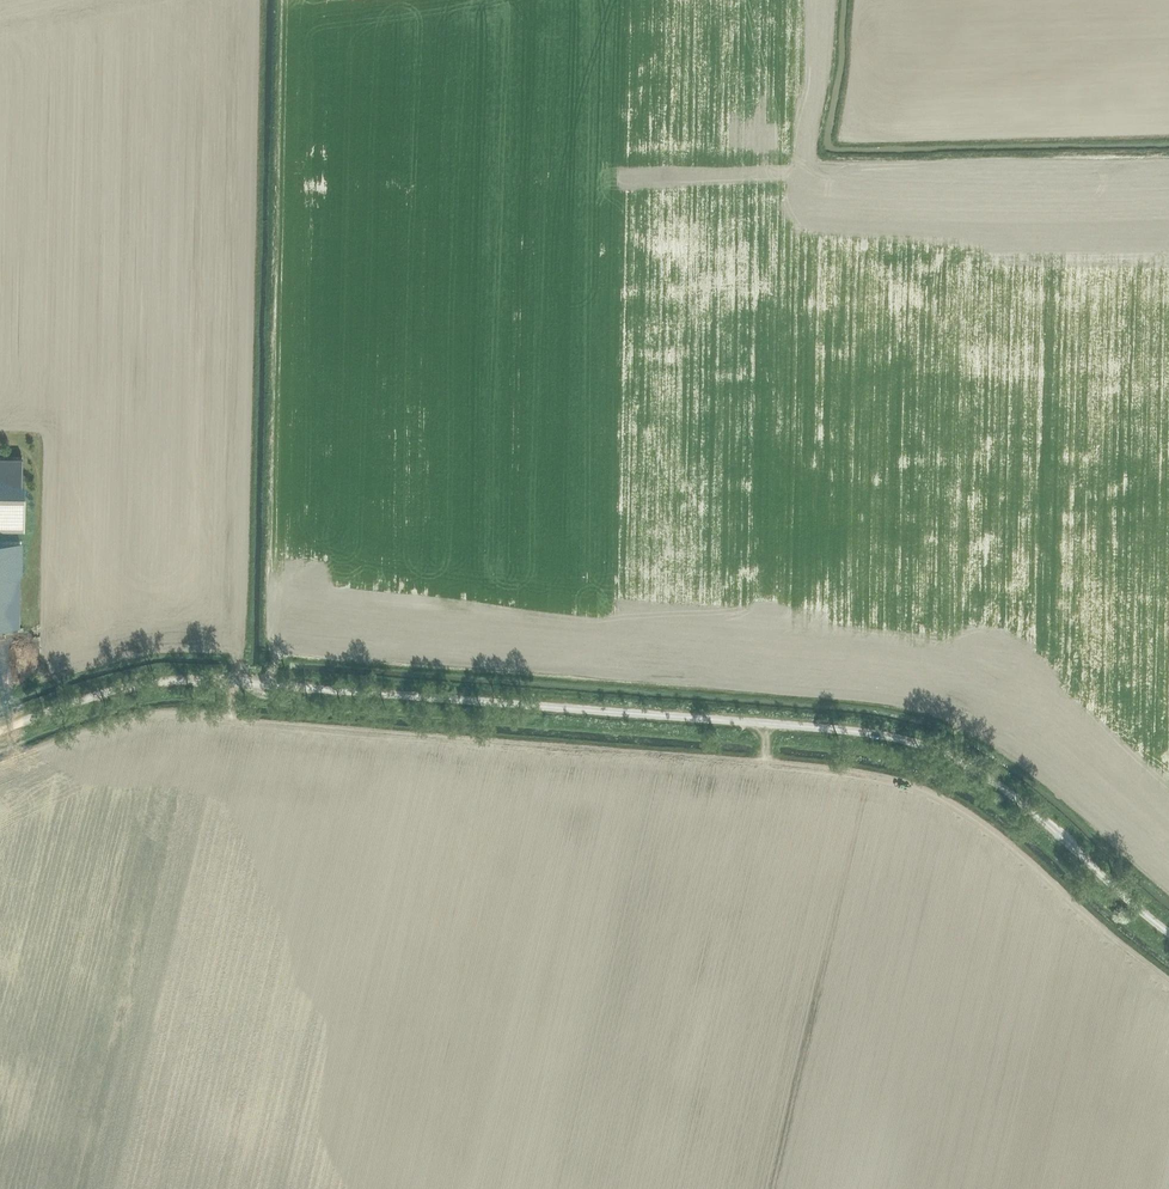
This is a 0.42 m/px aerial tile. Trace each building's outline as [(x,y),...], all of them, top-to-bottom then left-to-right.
[(20,527),(21,455),(0,455),(0,527),(20,527)] [(0,539),(0,625),(20,625),(20,539),(0,539)]
